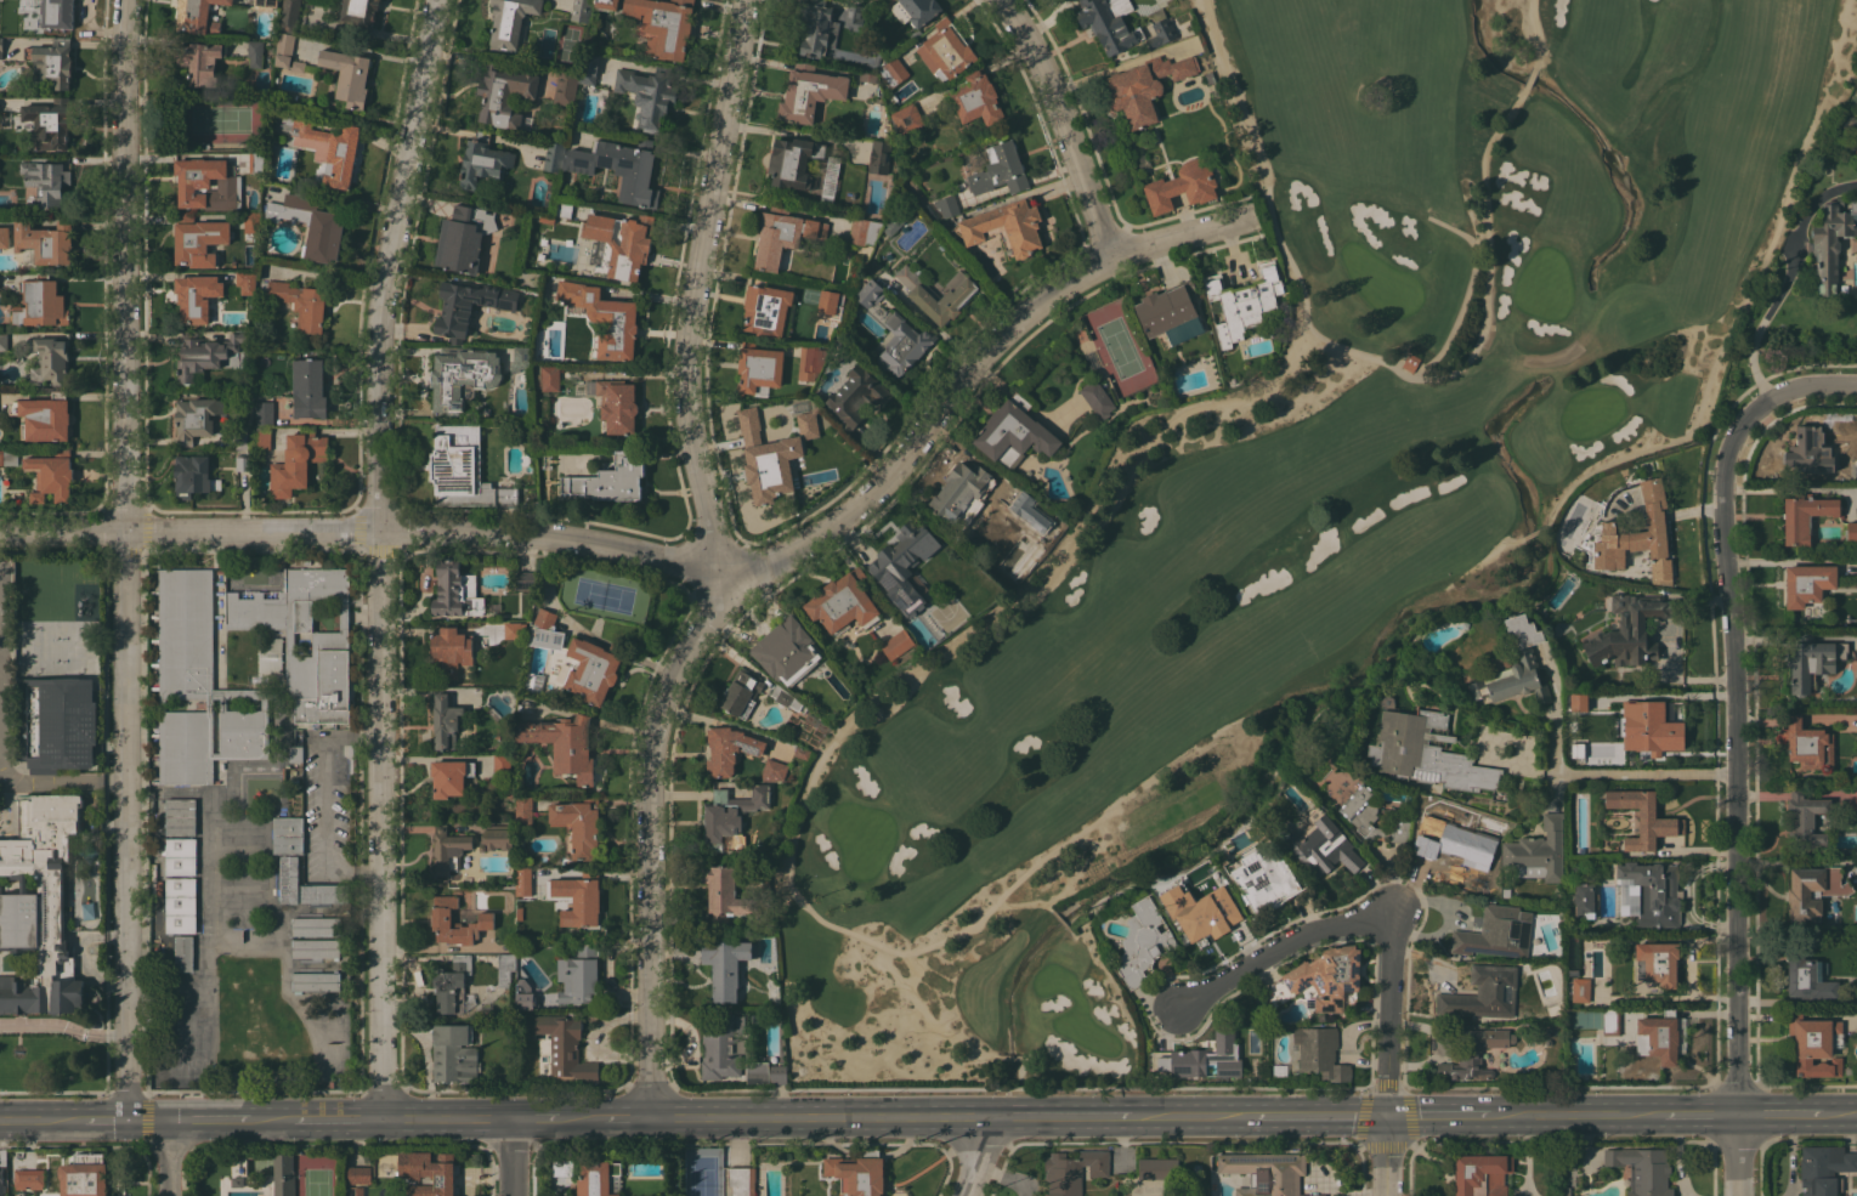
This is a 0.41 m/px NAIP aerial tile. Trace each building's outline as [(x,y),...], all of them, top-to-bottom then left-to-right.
[(33,27),(34,0),(74,0),(73,28),(43,28),(43,27),(33,27)] [(179,8),(179,0),(233,0),(232,5),(223,4),(209,2),(208,19),(221,21),(219,35),(176,30),(179,8)] [(254,5),(255,0),(279,0),(278,4),(277,8),(273,7),(272,11),(257,10),(259,6),(254,5)] [(278,30),(283,0),(301,0),(295,34),(278,30)] [(342,4),(343,0),(381,0),(381,1),(379,1),(378,8),(375,8),(372,30),(370,30),(369,39),(355,36),(357,22),(340,19),(342,4)] [(491,5),(492,0),(544,0),(540,15),(526,12),(526,16),(522,16),(517,49),(516,49),(515,56),(489,51),(491,44),(491,42),(496,15),(493,15),(494,6),(491,5)] [(570,19),(573,0),(592,0),(588,23),(570,19)] [(596,2),(597,0),(618,0),(617,10),(594,6),(595,2),(596,2)] [(669,2),(670,0),(694,0),(691,13),(693,15),(689,40),(687,39),(684,61),(666,58),(666,59),(653,57),(655,56),(644,55),(647,38),(635,36),(638,18),(635,17),(635,16),(622,13),(624,0),(658,0),(668,0),(668,2),(669,2)] [(811,2),(812,0),(823,0),(822,5),(832,7),(832,11),(834,12),(832,21),(831,21),(825,55),(821,55),(820,58),(800,55),(806,19),(802,18),(804,1),(811,2)] [(890,7),(899,0),(935,0),(942,8),(918,29),(921,33),(913,39),(908,34),(916,28),(915,27),(913,27),(910,23),(910,21),(908,19),(904,23),(898,18),(895,15),(893,11),(890,7)] [(1082,8),(1079,0),(1129,0),(1133,8),(1125,13),(1125,15),(1121,17),(1128,30),(1132,29),(1139,25),(1145,38),(1123,49),(1122,52),(1117,53),(1115,53),(1108,57),(1098,38),(1095,38),(1089,24),(1082,28),(1075,12),(1082,8)] [(868,16),(867,30),(853,29),(854,23),(844,23),(847,4),(864,6),(862,16),(868,16)] [(1156,34),(1151,23),(1156,22),(1151,12),(1161,7),(1166,17),(1167,16),(1168,17),(1171,16),(1172,19),(1170,21),(1177,36),(1150,50),(1145,40),(1156,34)] [(978,57),(973,62),(972,61),(970,62),(970,63),(950,80),(947,78),(942,81),(925,59),(930,56),(927,50),(928,49),(923,42),(939,30),(934,24),(946,16),(978,57)] [(278,32),(295,34),(291,57),(290,57),(289,67),(274,64),(276,53),(276,52),(273,52),(278,32)] [(33,58),(24,58),(24,46),(33,47),(33,45),(52,46),(53,38),(69,38),(69,44),(70,45),(70,50),(70,56),(70,57),(72,57),(70,81),(69,80),(69,86),(69,89),(53,89),(53,81),(32,81),(33,58)] [(247,57),(248,41),(265,41),(265,57),(261,57),(261,68),(249,68),(249,57),(247,57)] [(216,79),(216,89),(189,89),(189,64),(177,64),(177,58),(174,58),(174,45),(186,45),(189,45),(189,42),(206,42),(206,44),(222,44),(222,46),(225,46),(225,56),(222,56),(222,57),(215,57),(214,76),(216,79)] [(370,57),(367,75),(368,76),(367,85),(366,85),(364,87),(367,87),(363,109),(361,108),(361,110),(346,107),(347,100),(335,97),(334,98),(327,97),(329,81),(335,83),(336,74),(340,74),(340,69),(318,64),(321,49),(370,57)] [(578,83),(584,51),(600,53),(594,85),(578,83)] [(1145,63),(1144,61),(1160,55),(1161,61),(1168,58),(1171,63),(1191,55),(1193,56),(1202,52),(1204,56),(1196,58),(1201,69),(1198,72),(1198,73),(1174,83),(1171,73),(1156,78),(1159,79),(1160,81),(1161,83),(1162,85),(1164,87),(1162,92),(1161,95),(1150,98),(1159,120),(1132,130),(1123,107),(1117,109),(1112,107),(1110,100),(1111,95),(1105,78),(1145,63)] [(890,89),(877,70),(895,56),(910,74),(890,89)] [(511,112),(522,113),(519,130),(494,125),(494,124),(477,120),(481,101),(475,100),(476,90),(477,90),(480,76),(482,76),(486,57),(502,59),(499,69),(521,73),(521,72),(538,74),(537,75),(539,76),(536,98),(533,97),(533,98),(530,98),(530,97),(526,96),(525,98),(515,97),(516,92),(511,92),(510,102),(514,102),(511,112)] [(306,62),(304,73),(289,69),(291,59),(306,62)] [(826,97),(826,101),(816,100),(813,124),(777,120),(780,101),(785,102),(787,86),(788,86),(791,69),(794,69),(796,61),(815,64),(814,72),(830,74),(828,75),(838,76),(838,75),(849,76),(849,78),(847,100),(826,97)] [(617,67),(634,70),(634,72),(649,74),(649,73),(655,74),(656,64),(672,68),(669,83),(678,85),(674,106),(668,104),(666,114),(664,113),(661,135),(641,131),(642,127),(636,127),(640,106),(635,104),(635,102),(634,102),(635,91),(624,89),(624,92),(612,90),(617,67)] [(968,81),(964,75),(981,66),(990,81),(991,81),(998,96),(996,97),(1007,120),(989,130),(981,114),(963,124),(952,103),(950,106),(944,93),(968,81)] [(573,106),(553,103),(559,67),(579,70),(573,106)] [(859,80),(860,72),(877,74),(876,83),(859,80)] [(53,97),(68,97),(68,130),(67,130),(67,144),(68,144),(68,149),(62,149),(62,148),(57,148),(53,148),(53,149),(29,149),(29,130),(34,130),(34,120),(26,120),(21,120),(21,104),(53,103),(53,97)] [(913,101),(923,121),(900,134),(890,113),(913,101)] [(294,143),(295,136),(290,135),(291,131),(281,129),(284,109),(313,114),(311,129),(333,132),(333,131),(342,134),(344,124),(359,126),(358,131),(359,131),(350,189),(323,185),(327,161),(315,159),(317,147),(294,143)] [(477,174),(476,178),(477,180),(476,187),(475,187),(475,191),(459,188),(460,185),(459,185),(460,178),(466,147),(468,143),(466,143),(468,138),(474,140),(476,129),(491,131),(488,142),(489,142),(488,148),(498,149),(498,148),(503,149),(503,151),(505,151),(505,149),(510,151),(510,152),(515,153),(513,168),(502,166),(499,178),(477,174)] [(649,188),(659,189),(656,208),(650,206),(650,205),(618,200),(623,175),(615,174),(616,168),(594,164),(593,174),(587,172),(588,171),(584,171),(584,172),(581,171),(582,170),(578,170),(578,171),(574,171),(574,169),(572,169),(571,170),(568,170),(568,169),(565,168),(565,169),(562,169),(565,155),(567,155),(568,148),(595,153),(595,152),(591,151),(594,138),(598,140),(598,138),(615,141),(613,142),(621,143),(621,144),(636,147),(639,137),(653,140),(651,151),(650,151),(650,153),(655,153),(649,188)] [(793,141),(793,137),(814,141),(814,142),(826,143),(823,159),(808,157),(805,171),(817,174),(817,175),(825,176),(828,155),(839,158),(832,203),(821,202),(822,191),(805,187),(805,189),(788,186),(788,187),(771,185),(774,172),(768,171),(771,153),(772,153),(775,137),(793,141)] [(1006,181),(992,186),(992,188),(974,195),(966,175),(983,169),(983,171),(987,170),(985,164),(990,161),(985,148),(1012,138),(1013,141),(1015,142),(1017,146),(1015,149),(1020,163),(1023,164),(1024,168),(1024,170),(1029,186),(1010,193),(1006,181)] [(872,140),(891,142),(887,174),(868,171),(872,140)] [(548,141),(565,144),(560,171),(543,169),(548,141)] [(249,153),(264,153),(264,171),(249,171),(249,153)] [(1165,181),(1179,175),(1178,171),(1179,168),(1181,165),(1187,160),(1188,159),(1191,158),(1198,157),(1201,157),(1204,158),(1207,159),(1217,186),(1213,187),(1217,197),(1200,203),(1199,200),(1190,204),(1185,191),(1170,197),(1174,209),(1154,216),(1142,185),(1164,177),(1165,181)] [(204,206),(179,206),(179,182),(176,182),(176,175),(175,175),(175,159),(192,159),(192,158),(205,158),(205,159),(226,159),(226,165),(236,165),(236,176),(240,176),(242,209),(205,210),(204,206)] [(63,163),(63,170),(70,170),(70,183),(61,183),(61,197),(62,197),(61,208),(36,208),(36,195),(38,195),(38,186),(24,186),(26,172),(18,172),(19,161),(63,163)] [(338,259),(332,259),(332,262),(300,256),(302,244),(306,245),(306,242),(304,242),(306,225),(310,226),(310,222),(279,216),(278,222),(264,220),(267,200),(283,204),(285,193),(291,194),(293,187),(318,192),(317,199),(324,200),(323,210),(340,214),(339,219),(345,220),(338,259)] [(912,212),(890,234),(884,228),(888,225),(887,223),(887,222),(885,221),(890,216),(889,215),(896,208),(894,205),(898,200),(895,198),(901,189),(910,197),(904,204),(912,212)] [(944,219),(939,208),(935,209),(933,200),(953,193),(959,212),(944,219)] [(1000,232),(985,238),(986,239),(966,246),(962,236),(953,228),(963,216),(966,219),(1025,197),(1025,198),(1031,195),(1035,205),(1036,204),(1042,220),(1037,221),(1040,227),(1036,228),(1042,246),(1030,250),(1031,254),(1027,255),(1026,257),(1024,259),(1023,259),(1020,259),(1017,260),(1015,257),(1009,260),(1000,232)] [(1853,195),(1856,195),(1856,234),(1852,234),(1852,238),(1848,238),(1847,234),(1846,234),(1846,237),(1842,237),(1842,234),(1838,234),(1838,239),(1840,242),(1840,250),(1838,253),(1838,296),(1817,296),(1817,255),(1813,255),(1813,250),(1807,250),(1807,242),(1812,242),(1812,222),(1821,222),(1821,206),(1822,206),(1822,203),(1825,203),(1827,202),(1828,200),(1836,200),(1836,198),(1844,197),(1844,206),(1838,206),(1838,211),(1847,211),(1847,209),(1848,208),(1851,208),(1851,198),(1853,195)] [(556,199),(573,202),(570,217),(554,215),(556,199)] [(443,217),(452,219),(454,203),(471,206),(486,209),(486,211),(493,212),(493,211),(496,211),(494,219),(498,229),(482,236),(479,257),(480,257),(477,274),(470,273),(446,268),(446,266),(435,265),(443,217)] [(762,225),(759,225),(762,211),(770,212),(771,203),(791,205),(788,215),(804,217),(803,222),(805,222),(805,217),(820,220),(820,221),(828,222),(826,239),(803,236),(804,232),(800,231),(798,248),(782,245),(777,272),(754,268),(762,225)] [(230,221),(230,243),(206,243),(206,253),(221,251),(221,266),(191,266),(191,265),(175,265),(175,223),(176,223),(176,212),(194,212),(194,223),(197,223),(197,221),(230,221)] [(243,212),(260,212),(260,232),(244,233),(243,212)] [(646,263),(640,262),(638,282),(632,280),(632,284),(621,283),(622,278),(602,276),(606,256),(611,257),(612,248),(607,242),(581,237),(584,214),(588,215),(588,212),(623,219),(623,216),(638,219),(639,214),(653,216),(646,263)] [(853,217),(884,222),(874,245),(866,243),(865,245),(848,243),(853,217)] [(15,221),(30,221),(32,229),(49,228),(49,229),(58,229),(58,221),(72,220),(73,253),(72,253),(72,263),(35,263),(35,248),(21,248),(22,253),(16,253),(15,221)] [(941,234),(934,226),(939,222),(946,229),(941,234)] [(10,248),(0,248),(0,227),(10,227),(10,248)] [(1221,272),(1224,289),(1232,287),(1233,289),(1253,283),(1252,280),(1261,279),(1257,263),(1273,259),(1279,279),(1280,279),(1284,293),(1274,295),(1278,308),(1261,312),(1263,323),(1244,328),(1244,331),(1241,331),(1244,339),(1230,342),(1232,347),(1221,350),(1215,324),(1224,322),(1224,318),(1221,319),(1219,314),(1223,313),(1219,297),(1208,300),(1202,277),(1221,272)] [(940,296),(950,288),(953,291),(968,276),(979,288),(978,289),(979,290),(959,310),(961,311),(953,319),(951,317),(941,327),(907,294),(910,290),(894,274),(906,262),(940,296)] [(255,294),(240,294),(240,285),(236,285),(236,271),(254,271),(255,294)] [(12,323),(12,306),(15,306),(22,306),(22,307),(27,307),(27,304),(24,304),(24,291),(21,291),(21,280),(36,280),(36,273),(49,273),(49,279),(57,280),(57,295),(64,295),(64,310),(69,310),(68,324),(12,323)] [(217,276),(219,282),(223,282),(223,295),(215,295),(215,296),(209,296),(209,322),(198,322),(198,324),(191,324),(191,323),(188,323),(188,324),(181,324),(181,304),(177,304),(177,293),(175,293),(175,277),(187,277),(187,276),(217,276)] [(748,284),(751,285),(753,276),(768,278),(766,285),(794,291),(792,304),(788,302),(781,338),(777,338),(776,339),(757,335),(757,333),(743,329),(746,317),(745,316),(746,308),(743,307),(748,284)] [(854,296),(870,277),(887,291),(876,304),(873,301),(867,308),(854,296)] [(1143,301),(1140,297),(1156,290),(1157,294),(1165,291),(1164,290),(1191,277),(1194,280),(1193,280),(1198,297),(1191,300),(1199,316),(1198,316),(1205,330),(1172,345),(1166,330),(1149,338),(1134,305),(1143,301)] [(289,282),(289,287),(304,288),(304,287),(333,289),(332,305),(324,305),(323,322),(322,322),(322,325),(323,325),(323,334),(296,331),(299,310),(293,310),(290,307),(291,301),(266,300),(267,297),(259,296),(260,280),(268,282),(268,279),(289,282)] [(634,361),(613,359),(613,357),(606,357),(606,358),(594,358),(595,334),(606,335),(606,334),(610,334),(610,331),(608,330),(608,327),(610,325),(611,324),(613,324),(612,322),(598,321),(593,321),(591,321),(589,319),(588,317),(587,313),(588,307),(562,304),(564,300),(555,299),(559,279),(589,284),(600,287),(604,288),(602,299),(625,300),(628,299),(632,299),(634,300),(636,301),(635,324),(638,324),(636,339),(634,338),(634,361)] [(515,290),(519,291),(515,312),(510,311),(511,310),(477,304),(477,302),(472,301),(470,313),(471,316),(470,319),(469,321),(466,339),(464,339),(463,344),(449,344),(449,336),(442,335),(443,334),(434,333),(437,317),(441,318),(445,297),(440,296),(442,280),(451,282),(451,283),(477,288),(479,284),(483,285),(483,284),(515,290)] [(821,289),(838,291),(834,313),(817,311),(821,289)] [(887,347),(884,345),(895,334),(891,331),(893,331),(883,323),(895,310),(905,319),(904,319),(919,334),(925,325),(938,336),(929,346),(928,346),(916,359),(913,361),(915,363),(911,365),(908,367),(902,374),(901,373),(899,376),(889,369),(888,370),(887,369),(883,373),(873,363),(887,347)] [(177,359),(181,359),(181,345),(182,345),(182,331),(197,330),(198,338),(202,338),(202,342),(205,342),(205,341),(219,341),(220,341),(220,340),(230,340),(230,333),(238,333),(247,333),(247,342),(239,342),(239,351),(227,351),(227,357),(225,357),(225,358),(221,359),(220,358),(220,363),(220,368),(214,368),(214,367),(206,367),(206,368),(203,368),(203,369),(203,382),(191,382),(189,385),(183,385),(182,382),(177,382),(177,359)] [(30,365),(39,367),(40,350),(24,350),(24,336),(55,338),(55,340),(69,340),(69,368),(68,368),(67,372),(66,372),(66,380),(64,380),(64,385),(53,385),(53,382),(30,382),(30,379),(30,365)] [(800,345),(817,346),(814,381),(798,379),(800,345)] [(434,412),(435,387),(431,387),(431,369),(435,370),(436,353),(441,355),(442,346),(482,347),(482,348),(485,350),(487,350),(487,351),(497,351),(497,356),(500,356),(499,364),(500,364),(499,373),(502,373),(502,378),(499,382),(496,386),(489,389),(475,389),(475,397),(472,397),(470,399),(470,401),(464,401),(464,414),(448,414),(448,412),(434,412)] [(780,386),(755,384),(754,393),(745,392),(745,395),(737,393),(738,382),(740,382),(741,373),(738,373),(741,346),(783,350),(780,386)] [(510,370),(510,361),(513,361),(514,347),(526,347),(526,368),(520,368),(520,372),(510,370)] [(1417,357),(1410,372),(1399,365),(1408,351),(1417,357)] [(294,396),(293,359),(299,359),(323,358),(323,396),(327,396),(327,418),(322,418),(322,416),(300,416),(300,418),(295,418),(294,396)] [(844,420),(842,418),(842,419),(839,418),(840,416),(838,414),(837,413),(836,413),(837,412),(834,410),(833,410),(832,409),(833,409),(831,407),(830,407),(828,406),(828,404),(826,402),(826,403),(825,402),(836,390),(836,391),(850,376),(847,374),(859,362),(860,363),(860,364),(864,368),(864,367),(866,369),(865,370),(874,378),(894,395),(882,407),(877,401),(870,408),(865,403),(857,410),(864,415),(849,433),(848,435),(838,425),(839,424),(844,420)] [(532,364),(539,364),(540,386),(533,387),(532,364)] [(560,391),(540,391),(540,364),(559,364),(560,391)] [(1094,376),(1115,407),(1109,412),(1110,414),(1102,421),(1077,389),(1094,376)] [(607,419),(601,419),(601,404),(607,404),(608,380),(624,379),(624,384),(634,384),(635,402),(638,404),(638,408),(638,410),(635,415),(635,433),(607,433),(607,419)] [(68,441),(41,440),(40,442),(33,441),(33,440),(26,441),(26,438),(22,438),(21,423),(26,423),(26,415),(18,415),(18,414),(10,414),(9,410),(9,408),(9,406),(10,403),(10,401),(18,401),(18,399),(38,399),(51,399),(51,391),(66,391),(66,399),(68,399),(68,413),(69,413),(69,424),(68,441)] [(1063,442),(1049,457),(1041,449),(1038,452),(1032,447),(1034,446),(1031,443),(1023,454),(1021,453),(1007,469),(997,459),(995,461),(972,441),(989,421),(987,420),(998,408),(998,409),(1008,397),(1009,398),(1017,391),(1032,404),(1025,412),(1027,414),(1031,413),(1035,416),(1035,420),(1037,420),(1063,442)] [(189,401),(189,398),(217,398),(217,399),(223,399),(223,414),(210,414),(210,419),(213,419),(213,435),(193,435),(193,437),(193,446),(177,446),(177,423),(175,423),(176,410),(176,401),(189,401)] [(534,399),(547,399),(548,418),(536,419),(534,399)] [(255,426),(255,403),(273,403),(273,425),(271,425),(271,426),(255,426)] [(796,491),(777,494),(777,495),(774,497),(775,503),(755,506),(751,483),(748,484),(745,464),(747,464),(743,447),(745,447),(742,433),(741,433),(736,409),(757,406),(760,429),(759,430),(762,443),(780,441),(780,438),(798,436),(798,435),(799,433),(796,414),(811,412),(817,403),(821,406),(815,414),(816,419),(821,418),(822,424),(817,425),(820,436),(802,440),(804,455),(789,459),(796,491)] [(436,505),(435,486),(434,486),(434,481),(431,481),(431,452),(434,452),(434,448),(435,448),(435,424),(440,424),(440,425),(480,425),(480,482),(491,482),(491,488),(516,488),(516,508),(496,508),(496,505),(436,505)] [(271,449),(253,449),(253,448),(253,426),(255,426),(271,426),(271,449)] [(271,463),(285,463),(285,448),(288,448),(287,433),(300,433),(300,426),(316,426),(316,436),(328,436),(328,461),(307,461),(308,487),(291,488),(291,498),(271,498),(271,463)] [(1834,471),(1807,471),(1807,465),(1785,465),(1785,463),(1783,463),(1782,453),(1784,453),(1784,452),(1789,450),(1789,446),(1797,446),(1796,426),(1819,426),(1821,447),(1827,447),(1828,455),(1831,455),(1834,455),(1834,471)] [(55,457),(55,448),(68,448),(68,457),(70,457),(70,469),(73,469),(73,481),(70,481),(70,503),(55,503),(55,492),(46,492),(46,503),(30,503),(30,492),(36,492),(36,471),(23,471),(23,467),(23,458),(55,457)] [(17,465),(0,465),(0,449),(4,449),(4,450),(17,450),(17,465)] [(615,470),(615,450),(644,450),(644,476),(640,476),(639,486),(641,486),(641,498),(632,498),(632,499),(616,499),(616,498),(594,498),(594,497),(585,495),(585,493),(561,493),(561,476),(599,476),(599,470),(615,470)] [(192,492),(192,499),(177,499),(177,491),(176,491),(176,477),(175,477),(175,464),(176,464),(175,455),(209,455),(209,465),(213,465),(213,470),(209,470),(209,478),(221,478),(221,489),(210,489),(210,492),(192,492)] [(236,457),(253,457),(253,470),(236,470),(236,457)] [(929,506),(930,504),(928,503),(935,494),(936,495),(947,482),(944,480),(958,461),(962,463),(970,469),(975,461),(992,475),(991,476),(996,480),(992,486),(993,486),(989,492),(989,491),(987,492),(985,491),(976,499),(973,495),(964,508),(961,505),(947,522),(929,506)] [(1660,476),(1668,506),(1660,509),(1661,510),(1666,510),(1672,579),(1672,585),(1651,584),(1649,563),(1653,562),(1653,559),(1651,559),(1649,548),(1630,551),(1630,548),(1627,548),(1625,548),(1625,568),(1614,568),(1614,569),(1593,568),(1595,542),(1600,542),(1601,533),(1602,520),(1604,520),(1604,521),(1608,521),(1617,521),(1615,532),(1627,533),(1648,529),(1647,516),(1646,511),(1642,495),(1638,481),(1660,476)] [(1035,500),(1021,517),(1023,517),(1017,525),(1003,514),(1008,509),(1007,508),(1012,500),(1013,501),(1014,499),(1015,500),(1018,498),(1017,497),(1019,494),(1021,492),(1020,492),(1023,489),(1036,500),(1036,501),(1035,500)] [(1840,508),(1841,508),(1841,512),(1840,512),(1840,516),(1831,516),(1831,515),(1810,515),(1811,527),(1810,527),(1810,546),(1802,546),(1802,545),(1785,545),(1784,498),(1804,498),(1804,499),(1805,499),(1805,493),(1812,493),(1812,499),(1839,499),(1840,508)] [(894,600),(893,601),(887,593),(888,591),(879,579),(879,580),(868,567),(871,565),(871,563),(878,559),(879,557),(877,552),(888,544),(893,549),(895,548),(894,545),(900,540),(896,535),(902,531),(899,528),(910,518),(917,527),(923,523),(941,545),(924,560),(919,555),(906,566),(912,573),(906,578),(925,601),(923,603),(925,606),(919,611),(917,608),(915,611),(917,613),(911,618),(908,616),(907,617),(894,600)] [(1847,522),(1856,522),(1856,542),(1847,542),(1847,522)] [(476,597),(485,597),(485,612),(482,612),(482,614),(463,614),(463,616),(440,616),(440,614),(432,614),(431,599),(437,599),(437,561),(455,560),(455,559),(459,559),(459,574),(476,574),(476,597)] [(865,629),(862,624),(861,625),(856,617),(849,623),(850,624),(836,635),(833,633),(831,634),(820,618),(814,622),(803,605),(823,590),(822,588),(834,579),(836,582),(859,566),(866,576),(857,582),(881,612),(877,614),(881,618),(865,629)] [(1836,566),(1836,579),(1827,579),(1827,584),(1824,586),(1822,586),(1822,601),(1805,602),(1805,608),(1787,608),(1787,566),(1836,566)] [(159,784),(159,783),(151,783),(151,781),(158,781),(158,760),(151,760),(151,756),(159,756),(159,736),(151,736),(151,732),(158,732),(158,690),(151,690),(151,686),(158,686),(158,665),(151,665),(151,663),(158,663),(158,642),(151,642),(151,639),(158,639),(158,618),(151,618),(151,614),(158,614),(158,594),(151,594),(151,591),(159,591),(159,569),(213,568),(214,688),(213,698),(214,752),(220,752),(220,710),(226,709),(261,709),(268,709),(268,759),(213,759),(213,780),(220,780),(220,783),(213,783),(213,784),(159,784)] [(285,629),(228,629),(225,624),(225,591),(238,591),(238,597),(254,597),(254,591),(262,591),(262,597),(278,597),(278,591),(284,591),(284,568),(349,568),(349,676),(353,676),(353,701),(349,701),(349,722),(294,722),(294,697),(285,697),(285,688),(285,629)] [(514,589),(514,571),(536,571),(536,589),(514,589)] [(1593,637),(1592,636),(1600,631),(1601,633),(1602,631),(1603,634),(1608,630),(1618,630),(1618,619),(1619,619),(1619,613),(1610,613),(1610,594),(1629,594),(1629,595),(1641,595),(1641,596),(1665,596),(1665,599),(1672,599),(1672,618),(1657,618),(1657,616),(1644,616),(1644,630),(1646,630),(1646,641),(1658,641),(1658,658),(1646,658),(1646,665),(1614,665),(1614,656),(1593,668),(1581,645),(1593,637)] [(549,647),(549,648),(526,644),(530,624),(532,624),(540,606),(556,614),(553,624),(554,625),(554,630),(565,631),(561,650),(549,647)] [(1528,623),(1533,620),(1536,630),(1541,629),(1545,640),(1530,645),(1539,668),(1535,669),(1540,685),(1546,682),(1551,699),(1538,704),(1533,688),(1530,690),(1529,692),(1524,693),(1521,692),(1493,702),(1490,695),(1472,699),(1467,684),(1484,679),(1483,675),(1511,667),(1512,663),(1518,662),(1504,619),(1524,612),(1528,623)] [(791,613),(813,640),(815,641),(814,642),(825,656),(788,687),(777,679),(776,680),(748,650),(791,613)] [(457,627),(458,634),(465,633),(465,634),(471,634),(472,656),(474,656),(474,664),(463,664),(463,662),(458,662),(458,679),(432,680),(431,634),(441,633),(441,627),(457,627)] [(890,661),(879,644),(885,639),(887,640),(904,628),(915,644),(890,661)] [(1834,659),(1834,662),(1835,662),(1838,664),(1838,669),(1835,673),(1829,673),(1829,674),(1814,674),(1814,671),(1810,671),(1810,695),(1796,695),(1796,688),(1791,688),(1791,668),(1788,668),(1789,641),(1797,641),(1797,633),(1814,634),(1814,642),(1848,642),(1848,652),(1846,652),(1846,659),(1834,659)] [(587,693),(577,690),(577,692),(564,686),(565,685),(562,684),(570,665),(573,667),(572,669),(577,670),(581,661),(566,654),(573,636),(583,640),(584,639),(605,647),(604,648),(608,651),(612,642),(625,647),(616,671),(618,675),(615,685),(611,686),(610,685),(608,687),(608,688),(601,707),(584,699),(587,693)] [(282,676),(259,676),(259,637),(282,637),(282,676)] [(508,644),(508,661),(487,661),(487,644),(508,644)] [(745,720),(719,705),(725,695),(723,693),(726,686),(729,687),(740,668),(741,669),(742,668),(762,678),(760,680),(765,682),(760,692),(758,691),(753,699),(755,701),(745,720)] [(16,679),(81,678),(81,679),(94,679),(94,690),(97,690),(97,755),(94,755),(94,766),(57,766),(57,773),(30,773),(30,767),(28,767),(28,760),(17,760),(16,679)] [(803,703),(798,712),(788,705),(787,708),(783,705),(781,707),(779,705),(777,703),(774,701),(775,698),(770,695),(777,682),(803,703)] [(268,697),(268,709),(261,709),(261,698),(226,698),(226,709),(220,710),(220,698),(213,698),(214,688),(285,688),(285,697),(268,697)] [(435,693),(448,692),(448,693),(452,693),(452,707),(464,707),(464,714),(458,714),(458,731),(455,731),(455,748),(448,748),(448,749),(435,749),(435,693)] [(1612,714),(1613,714),(1613,716),(1615,716),(1615,722),(1612,722),(1612,731),(1607,731),(1607,730),(1604,730),(1604,731),(1601,731),(1601,730),(1598,730),(1598,731),(1593,731),(1593,730),(1591,730),(1591,731),(1587,731),(1587,730),(1584,730),(1584,731),(1580,731),(1580,712),(1564,712),(1564,692),(1583,692),(1583,713),(1587,713),(1587,712),(1590,712),(1590,713),(1593,713),(1593,712),(1597,712),(1597,713),(1600,713),(1600,712),(1603,712),(1603,713),(1607,713),(1607,712),(1612,712),(1612,714)] [(1369,743),(1377,744),(1382,709),(1381,707),(1381,698),(1387,695),(1394,697),(1394,705),(1392,710),(1417,714),(1417,709),(1444,712),(1443,714),(1449,715),(1446,729),(1431,726),(1429,732),(1456,736),(1455,743),(1428,738),(1428,743),(1442,746),(1440,750),(1474,755),(1473,761),(1472,761),(1472,764),(1502,769),(1502,773),(1499,773),(1496,790),(1479,787),(1479,792),(1442,787),(1443,782),(1434,781),(1434,783),(1416,781),(1416,778),(1408,777),(1408,778),(1389,780),(1391,772),(1378,771),(1380,766),(1370,765),(1372,756),(1368,755),(1369,743)] [(1663,721),(1682,721),(1682,749),(1659,749),(1659,756),(1649,756),(1649,749),(1634,749),(1634,714),(1627,714),(1627,713),(1625,713),(1625,704),(1627,704),(1627,702),(1634,702),(1634,701),(1663,701),(1663,721)] [(554,742),(542,742),(542,721),(555,721),(555,722),(561,722),(561,718),(571,718),(571,721),(573,721),(577,712),(578,713),(579,709),(591,713),(590,715),(591,715),(589,725),(589,756),(594,756),(594,786),(578,786),(578,776),(573,776),(573,772),(567,772),(567,776),(564,776),(564,773),(554,773),(554,772),(554,742)] [(1833,769),(1800,769),(1800,760),(1789,760),(1789,738),(1788,738),(1788,737),(1780,737),(1780,729),(1788,729),(1788,713),(1801,713),(1801,729),(1824,729),(1824,732),(1833,732),(1833,769)] [(515,741),(516,721),(540,722),(540,741),(515,741)] [(704,759),(709,759),(709,743),(706,743),(706,727),(709,727),(709,726),(729,726),(729,730),(737,730),(737,731),(742,731),(742,733),(764,742),(757,756),(736,749),(737,775),(710,776),(704,776),(704,759)] [(302,761),(289,761),(289,758),(285,758),(285,750),(289,750),(289,746),(302,746),(302,761)] [(792,754),(794,746),(808,750),(804,759),(792,754)] [(493,754),(510,754),(510,776),(493,776),(493,754)] [(765,758),(786,765),(781,781),(759,781),(759,772),(765,758)] [(466,760),(466,763),(475,761),(475,775),(464,775),(464,794),(448,794),(448,798),(447,798),(447,800),(435,800),(435,799),(434,799),(434,776),(431,776),(431,761),(466,760)] [(1385,835),(1385,837),(1378,835),(1378,834),(1374,834),(1372,839),(1365,838),(1365,837),(1357,829),(1358,827),(1351,821),(1349,821),(1347,818),(1347,817),(1338,809),(1364,781),(1376,792),(1375,794),(1377,797),(1377,798),(1378,800),(1378,804),(1377,806),(1377,807),(1377,810),(1377,812),(1376,814),(1377,815),(1378,816),(1377,817),(1374,821),(1372,821),(1371,821),(1370,820),(1369,821),(1375,827),(1391,828),(1392,811),(1406,812),(1405,820),(1412,820),(1410,844),(1391,841),(1391,837),(1385,835)] [(704,843),(703,843),(702,826),(701,826),(701,818),(703,818),(702,804),(712,804),(712,789),(726,788),(726,799),(747,798),(747,799),(749,799),(749,797),(751,797),(751,788),(749,788),(749,784),(768,783),(768,792),(768,801),(768,807),(754,807),(755,810),(740,810),(740,818),(741,821),(741,826),(740,827),(740,831),(736,831),(736,833),(731,834),(732,835),(731,835),(731,850),(721,850),(721,851),(704,851),(704,843)] [(1827,845),(1794,846),(1794,841),(1788,841),(1788,826),(1791,826),(1791,814),(1788,814),(1788,803),(1788,799),(1790,799),(1790,789),(1804,789),(1804,799),(1830,798),(1831,812),(1814,812),(1814,833),(1827,833),(1827,845)] [(1655,818),(1685,818),(1685,834),(1655,835),(1655,850),(1624,850),(1624,837),(1640,837),(1640,807),(1606,807),(1606,790),(1655,790),(1655,818)] [(1856,810),(1856,790),(1848,791),(1849,810),(1856,810)] [(19,822),(19,799),(29,799),(29,794),(81,794),(81,803),(79,803),(79,820),(80,820),(80,822),(19,822)] [(532,824),(516,824),(516,795),(532,795),(532,798),(532,824)] [(600,818),(598,818),(599,849),(594,849),(594,858),(578,858),(578,860),(573,860),(573,858),(567,858),(566,832),(565,832),(565,826),(549,826),(549,804),(572,803),(572,801),(583,801),(583,795),(598,795),(599,807),(600,807),(600,818)] [(165,799),(196,799),(196,835),(165,835),(165,799)] [(1479,821),(1477,829),(1499,838),(1488,872),(1463,863),(1461,868),(1444,862),(1446,858),(1436,855),(1434,861),(1411,854),(1412,851),(1410,851),(1420,821),(1416,820),(1420,812),(1423,814),(1425,810),(1432,812),(1431,816),(1445,821),(1445,820),(1455,823),(1459,814),(1479,821)] [(1301,834),(1325,811),(1341,829),(1336,834),(1344,844),(1346,841),(1352,846),(1353,845),(1360,852),(1359,854),(1368,862),(1354,874),(1348,868),(1347,871),(1330,854),(1321,862),(1330,871),(1315,883),(1279,840),(1295,827),(1301,834)] [(1563,812),(1563,861),(1562,861),(1562,882),(1542,882),(1542,877),(1513,877),(1513,869),(1501,869),(1501,841),(1518,841),(1518,837),(1544,837),(1544,839),(1546,839),(1546,831),(1542,831),(1542,812),(1563,812)] [(302,817),(302,852),(273,854),(273,817),(302,817)] [(5,1013),(0,1013),(0,975),(13,975),(13,980),(24,980),(24,986),(29,986),(29,984),(32,984),(32,952),(12,952),(12,950),(0,950),(0,894),(22,894),(22,879),(10,879),(12,874),(0,874),(0,839),(19,839),(19,822),(80,822),(80,834),(72,835),(72,862),(69,862),(69,906),(64,906),(64,940),(67,940),(67,950),(68,950),(68,957),(73,957),(74,979),(83,979),(83,1011),(60,1011),(58,1014),(52,1015),(50,1011),(24,1013),(24,1014),(13,1014),(13,1013),(5,1013)] [(447,832),(447,835),(458,835),(458,832),(466,832),(466,835),(472,835),(472,849),(463,849),(463,851),(463,852),(462,855),(460,856),(460,869),(442,869),(442,875),(435,875),(435,855),(432,855),(432,846),(435,846),(435,832),(435,824),(446,823),(447,832)] [(513,824),(513,850),(502,850),(502,846),(496,846),(497,850),(487,850),(485,851),(481,851),(480,850),(480,845),(482,844),(482,832),(486,832),(486,826),(513,824)] [(516,856),(516,835),(526,835),(526,841),(523,841),(523,849),(526,849),(526,856),(516,856)] [(165,838),(196,838),(196,875),(165,875),(165,838)] [(1242,863),(1240,858),(1257,849),(1261,856),(1269,851),(1275,862),(1283,857),(1302,889),(1284,900),(1285,901),(1273,908),(1273,907),(1257,917),(1249,902),(1246,905),(1239,892),(1241,891),(1230,871),(1242,863)] [(298,903),(279,903),(279,856),(298,856),(298,903)] [(1677,868),(1677,871),(1678,875),(1677,882),(1677,896),(1680,899),(1680,907),(1677,908),(1680,909),(1680,924),(1678,926),(1665,926),(1665,928),(1648,928),(1648,926),(1636,926),(1636,914),(1637,914),(1637,884),(1627,884),(1627,878),(1617,878),(1617,865),(1625,865),(1625,861),(1636,861),(1636,865),(1653,865),(1655,862),(1659,862),(1661,865),(1677,865),(1677,868)] [(1578,862),(1581,866),(1581,872),(1578,874),(1573,874),(1570,871),(1569,866),(1573,862),(1578,862)] [(760,899),(760,913),(734,912),(734,914),(729,914),(727,931),(710,931),(710,912),(708,912),(709,883),(700,883),(700,865),(736,866),(735,890),(736,890),(736,897),(760,899)] [(1824,868),(1824,866),(1841,866),(1841,877),(1840,878),(1840,885),(1847,880),(1855,890),(1848,895),(1819,895),(1819,899),(1822,899),(1822,914),(1821,914),(1821,922),(1816,922),(1816,923),(1790,923),(1789,916),(1788,914),(1789,908),(1790,907),(1790,902),(1788,902),(1788,888),(1790,888),(1790,868),(1824,868)] [(516,867),(532,867),(531,895),(516,895),(516,886),(516,867)] [(600,928),(588,928),(588,925),(560,925),(560,909),(559,909),(559,899),(556,899),(556,896),(551,896),(551,895),(542,895),(540,880),(551,880),(551,879),(585,878),(585,869),(598,868),(599,879),(600,928)] [(196,933),(171,933),(171,935),(168,935),(168,933),(165,933),(165,878),(196,878),(196,933)] [(1595,913),(1587,913),(1587,916),(1576,917),(1576,903),(1574,903),(1574,892),(1575,892),(1575,883),(1593,883),(1595,913)] [(300,902),(300,885),(347,884),(349,886),(349,902),(300,902)] [(1191,917),(1213,905),(1210,899),(1225,889),(1246,922),(1194,953),(1193,952),(1188,954),(1182,942),(1185,940),(1167,909),(1182,901),(1191,917)] [(1172,951),(1170,948),(1153,958),(1154,960),(1153,963),(1153,964),(1142,970),(1148,980),(1131,990),(1114,962),(1119,958),(1123,953),(1125,952),(1125,950),(1122,939),(1125,939),(1127,937),(1130,934),(1130,930),(1130,928),(1130,925),(1126,922),(1131,917),(1136,913),(1130,905),(1148,894),(1164,920),(1156,925),(1161,933),(1168,928),(1179,947),(1172,951)] [(458,895),(458,907),(451,907),(451,928),(454,928),(454,922),(462,922),(462,925),(469,925),(469,920),(477,920),(477,912),(493,912),(493,929),(477,929),(479,939),(474,939),(474,945),(462,945),(462,942),(447,942),(447,941),(437,941),(437,929),(432,929),(432,907),(434,907),(434,895),(458,895)] [(1533,908),(1528,957),(1472,951),(1472,954),(1450,952),(1453,929),(1480,933),(1484,903),(1533,908)] [(339,918),(339,935),(291,935),(291,917),(339,918)] [(193,971),(175,971),(174,935),(193,935),(193,971)] [(340,940),(340,957),(291,958),(291,940),(340,940)] [(712,964),(701,964),(701,957),(701,942),(752,941),(752,942),(755,942),(755,958),(752,958),(752,959),(737,959),(737,1002),(713,1002),(712,964)] [(1678,942),(1678,958),(1676,958),(1676,987),(1672,988),(1672,990),(1664,990),(1664,988),(1660,988),(1660,981),(1644,981),(1644,980),(1637,980),(1637,959),(1636,959),(1636,943),(1678,942)] [(557,991),(568,991),(568,981),(556,981),(556,958),(570,958),(570,956),(577,956),(577,945),(598,945),(598,958),(599,958),(599,1002),(581,1002),(581,1003),(572,1003),(572,1002),(557,1002),(557,991)] [(1293,991),(1291,993),(1280,975),(1297,965),(1297,963),(1303,959),(1306,960),(1308,959),(1309,962),(1321,954),(1321,952),(1323,951),(1324,950),(1327,948),(1332,947),(1341,946),(1352,945),(1355,945),(1355,948),(1360,948),(1360,964),(1359,964),(1359,965),(1359,968),(1360,969),(1359,970),(1359,973),(1359,974),(1359,990),(1343,990),(1343,1011),(1314,1011),(1314,1015),(1310,1015),(1310,1008),(1306,1008),(1307,998),(1315,998),(1315,997),(1319,994),(1312,984),(1295,993),(1293,991)] [(1804,950),(1804,959),(1816,958),(1816,960),(1822,960),(1822,981),(1838,981),(1839,998),(1813,998),(1812,996),(1802,996),(1802,1008),(1789,1008),(1788,950),(1804,950)] [(437,994),(432,994),(432,986),(434,986),(435,968),(443,968),(443,971),(452,971),(452,954),(471,954),(471,974),(464,974),(464,1013),(437,1013),(437,994)] [(498,954),(515,954),(515,970),(510,970),(510,986),(498,987),(498,954)] [(1517,967),(1516,988),(1515,988),(1513,1018),(1467,1015),(1467,1016),(1436,1014),(1437,992),(1477,994),(1477,984),(1470,984),(1471,964),(1517,967)] [(532,990),(515,990),(515,970),(520,970),(532,986),(532,990)] [(340,973),(340,991),(291,991),(291,973),(340,973)] [(1590,1002),(1572,1002),(1573,977),(1590,979),(1590,1002)] [(519,992),(556,993),(556,1008),(519,1008),(519,992)] [(1561,1003),(1563,1013),(1547,1018),(1545,1008),(1561,1003)] [(1619,1036),(1603,1036),(1603,1009),(1619,1009),(1619,1036)] [(1663,1018),(1663,1009),(1675,1009),(1675,1018),(1685,1018),(1686,1053),(1677,1053),(1677,1066),(1660,1066),(1660,1055),(1648,1055),(1648,1054),(1636,1054),(1636,1032),(1637,1032),(1637,1018),(1663,1018)] [(1796,1076),(1796,1061),(1797,1061),(1797,1058),(1795,1058),(1795,1041),(1788,1042),(1788,1009),(1802,1009),(1802,1020),(1831,1020),(1831,1021),(1842,1021),(1842,1033),(1844,1033),(1844,1047),(1831,1047),(1831,1056),(1842,1056),(1842,1076),(1796,1076)] [(566,1015),(566,1019),(574,1019),(574,1018),(581,1018),(581,1021),(583,1022),(583,1028),(582,1030),(582,1039),(579,1038),(578,1062),(582,1062),(582,1061),(599,1061),(599,1082),(573,1081),(573,1078),(567,1077),(568,1076),(551,1075),(551,1033),(534,1033),(534,1015),(566,1015)] [(719,1076),(719,1079),(700,1079),(700,1061),(700,1025),(712,1025),(712,1015),(732,1015),(732,1016),(742,1016),(742,1036),(735,1036),(735,1055),(740,1055),(740,1076),(719,1076)] [(432,1081),(434,1044),(432,1044),(432,1022),(466,1022),(466,1025),(472,1025),(472,1044),(462,1044),(460,1047),(477,1047),(477,1050),(479,1050),(477,1059),(477,1061),(481,1061),(481,1071),(477,1071),(477,1081),(432,1081)] [(1573,1033),(1603,1033),(1603,1039),(1570,1039),(1570,1037),(1566,1037),(1566,1025),(1573,1025),(1573,1033)] [(1337,1030),(1338,1045),(1337,1045),(1337,1049),(1335,1049),(1336,1064),(1346,1064),(1346,1065),(1351,1064),(1351,1067),(1352,1067),(1352,1077),(1351,1077),(1351,1081),(1346,1081),(1336,1082),(1336,1081),(1334,1081),(1334,1079),(1321,1081),(1321,1071),(1300,1071),(1298,1058),(1300,1058),(1300,1043),(1293,1043),(1293,1027),(1318,1026),(1318,1027),(1337,1027),(1337,1030)] [(1198,1052),(1198,1049),(1207,1049),(1207,1050),(1222,1050),(1222,1027),(1247,1027),(1247,1055),(1244,1055),(1244,1076),(1151,1076),(1151,1052),(1198,1052)] [(1508,1033),(1513,1033),(1516,1036),(1516,1041),(1513,1043),(1508,1042),(1508,1047),(1487,1047),(1487,1043),(1480,1043),(1482,1069),(1491,1069),(1494,1071),(1494,1076),(1491,1078),(1437,1078),(1437,1062),(1453,1062),(1453,1064),(1459,1064),(1459,1030),(1508,1030),(1508,1033)] [(745,1061),(766,1061),(766,1065),(783,1065),(783,1083),(745,1083),(745,1061)] [(1856,1146),(1856,1171),(1834,1171),(1834,1178),(1842,1178),(1842,1191),(1836,1190),(1836,1195),(1801,1195),(1801,1191),(1807,1191),(1807,1186),(1801,1186),(1801,1179),(1800,1179),(1800,1160),(1801,1160),(1801,1146),(1834,1146),(1834,1147),(1844,1147),(1844,1152),(1856,1152),(1856,1146)] [(1674,1188),(1674,1195),(1626,1195),(1626,1190),(1630,1190),(1630,1163),(1623,1163),(1623,1166),(1603,1166),(1603,1163),(1602,1163),(1602,1151),(1603,1151),(1603,1149),(1621,1149),(1621,1147),(1637,1147),(1637,1149),(1666,1149),(1666,1162),(1669,1162),(1669,1166),(1671,1166),(1671,1173),(1669,1173),(1669,1177),(1668,1177),(1668,1188),(1674,1188)] [(881,1192),(881,1195),(839,1195),(839,1191),(840,1191),(840,1177),(836,1177),(836,1175),(823,1175),(823,1157),(843,1157),(843,1162),(857,1162),(857,1157),(860,1157),(860,1149),(879,1149),(879,1157),(883,1157),(883,1175),(884,1175),(884,1181),(884,1183),(884,1185),(884,1186),(883,1194),(881,1192)] [(1507,1186),(1507,1195),(1456,1195),(1456,1179),(1454,1179),(1454,1169),(1456,1169),(1455,1155),(1472,1155),(1472,1154),(1474,1151),(1477,1150),(1478,1150),(1480,1151),(1483,1152),(1484,1155),(1513,1155),(1513,1172),(1511,1172),(1511,1186),(1507,1186)] [(1081,1166),(1082,1195),(1044,1195),(1044,1194),(1049,1194),(1049,1186),(1048,1186),(1048,1181),(1048,1179),(1046,1179),(1046,1172),(1048,1172),(1047,1169),(1044,1169),(1044,1157),(1052,1157),(1052,1152),(1065,1151),(1065,1158),(1080,1158),(1078,1151),(1109,1151),(1109,1177),(1089,1177),(1089,1166),(1081,1166)] [(454,1154),(454,1195),(412,1195),(412,1184),(418,1184),(418,1179),(411,1179),(411,1177),(398,1177),(398,1152),(412,1152),(412,1154),(454,1154)] [(107,1163),(107,1195),(70,1195),(70,1178),(69,1175),(69,1169),(70,1163),(74,1163),(74,1154),(103,1154),(103,1163),(107,1163)] [(294,1175),(294,1195),(273,1195),(273,1154),(293,1154),(293,1157),(293,1171),(293,1175),(294,1175)] [(1325,1194),(1325,1195),(1235,1195),(1235,1186),(1256,1186),(1256,1173),(1218,1173),(1217,1154),(1306,1154),(1306,1174),(1300,1174),(1300,1194),(1325,1194)] [(550,1175),(550,1158),(573,1158),(572,1175),(550,1175)] [(1181,1158),(1181,1179),(1138,1179),(1138,1158),(1181,1158)] [(621,1194),(621,1195),(577,1195),(577,1179),(582,1179),(582,1162),(621,1162),(621,1174),(619,1174),(619,1194),(621,1194)] [(755,1194),(755,1195),(731,1195),(731,1186),(727,1186),(727,1166),(749,1167),(755,1167),(754,1181),(754,1194),(755,1194)] [(370,1167),(372,1184),(349,1184),(349,1167),(370,1167)] [(44,1169),(44,1186),(43,1186),(43,1189),(29,1189),(29,1186),(26,1186),(27,1190),(15,1190),(15,1186),(15,1184),(7,1184),(7,1172),(13,1172),(13,1177),(15,1177),(15,1169),(44,1169)] [(363,1186),(363,1195),(349,1195),(349,1188),(363,1186)]
